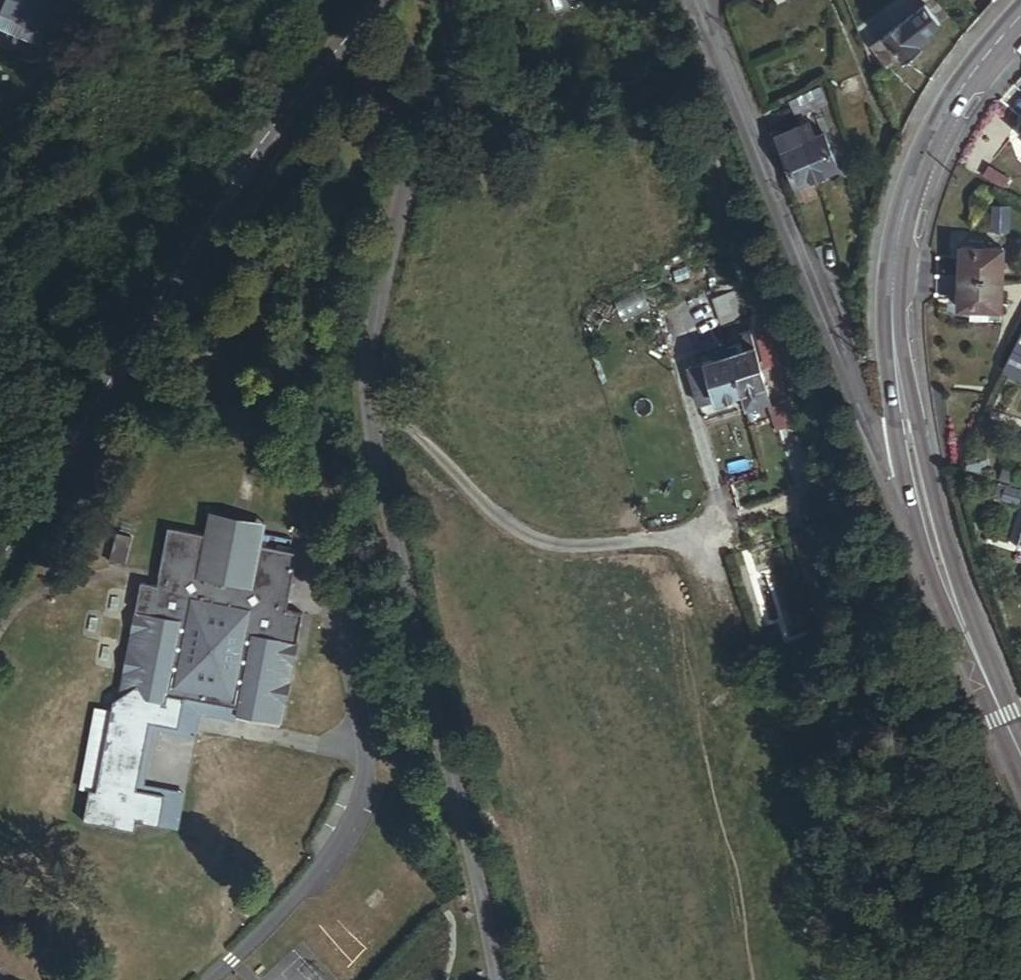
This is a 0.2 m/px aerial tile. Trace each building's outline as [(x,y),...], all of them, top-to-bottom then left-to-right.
[(30,3),(23,0),(14,0),(5,20),(19,27),(30,3)] [(916,47),(938,29),(923,10),(882,42),(897,62),(901,67),(919,52),(916,47)] [(897,62),(882,42),(869,52),(884,72),(897,62)] [(825,108),(821,94),(792,105),(796,118),(825,108)] [(834,175),(822,140),(811,144),(806,130),(795,134),(810,172),(813,183),(834,175)] [(810,172),(795,134),(783,139),(788,154),(780,156),(793,190),(813,183),(810,172)] [(788,154),(783,139),(775,142),(780,156),(788,154)] [(985,198),(980,231),(1006,235),(1011,201),(985,198)] [(1003,282),(1004,251),(962,249),(961,280),(1003,282)] [(1001,314),(1003,282),(961,280),(959,312),(1001,314)] [(750,312),(742,286),(716,293),(722,320),(750,312)] [(773,357),(765,328),(757,330),(764,359),(773,357)] [(755,349),(751,331),(739,334),(742,346),(730,349),(732,355),(755,349)] [(1004,374),(1020,382),(1020,340),(1004,374)] [(732,355),(730,349),(706,356),(707,361),(732,355)] [(765,389),(755,349),(732,355),(743,395),(765,389)] [(743,395),(732,355),(707,361),(717,401),(743,395)] [(717,401),(707,361),(689,366),(699,406),(717,401)] [(768,404),(765,389),(743,395),(747,410),(768,404)] [(263,534),(266,523),(211,513),(209,524),(263,534)] [(298,653),(306,615),(289,612),(300,553),(261,546),(263,534),(209,524),(206,537),(168,530),(157,588),(140,585),(134,617),(150,619),(137,688),(145,701),(165,704),(167,697),(183,700),(237,710),(236,719),(254,723),(266,715),(281,649),(298,653)] [(100,526),(94,556),(109,559),(115,529),(100,526)] [(137,688),(150,619),(134,617),(120,696),(125,697),(137,688)] [(821,643),(817,631),(811,633),(815,645),(821,643)] [(281,728),(298,653),(281,649),(266,715),(254,723),(281,728)] [(135,792),(148,724),(177,730),(181,713),(183,700),(167,697),(165,704),(145,701),(137,688),(125,697),(113,705),(111,714),(95,794),(89,792),(82,825),(134,835),(136,826),(158,830),(165,799),(135,792)] [(236,719),(237,710),(183,700),(181,713),(198,717),(227,722),(236,719)] [(95,794),(111,714),(95,711),(79,791),(89,792),(95,794)] [(194,739),(198,717),(181,713),(177,730),(148,724),(135,792),(165,799),(158,830),(177,834),(184,795),(142,787),(154,731),(194,739)]
